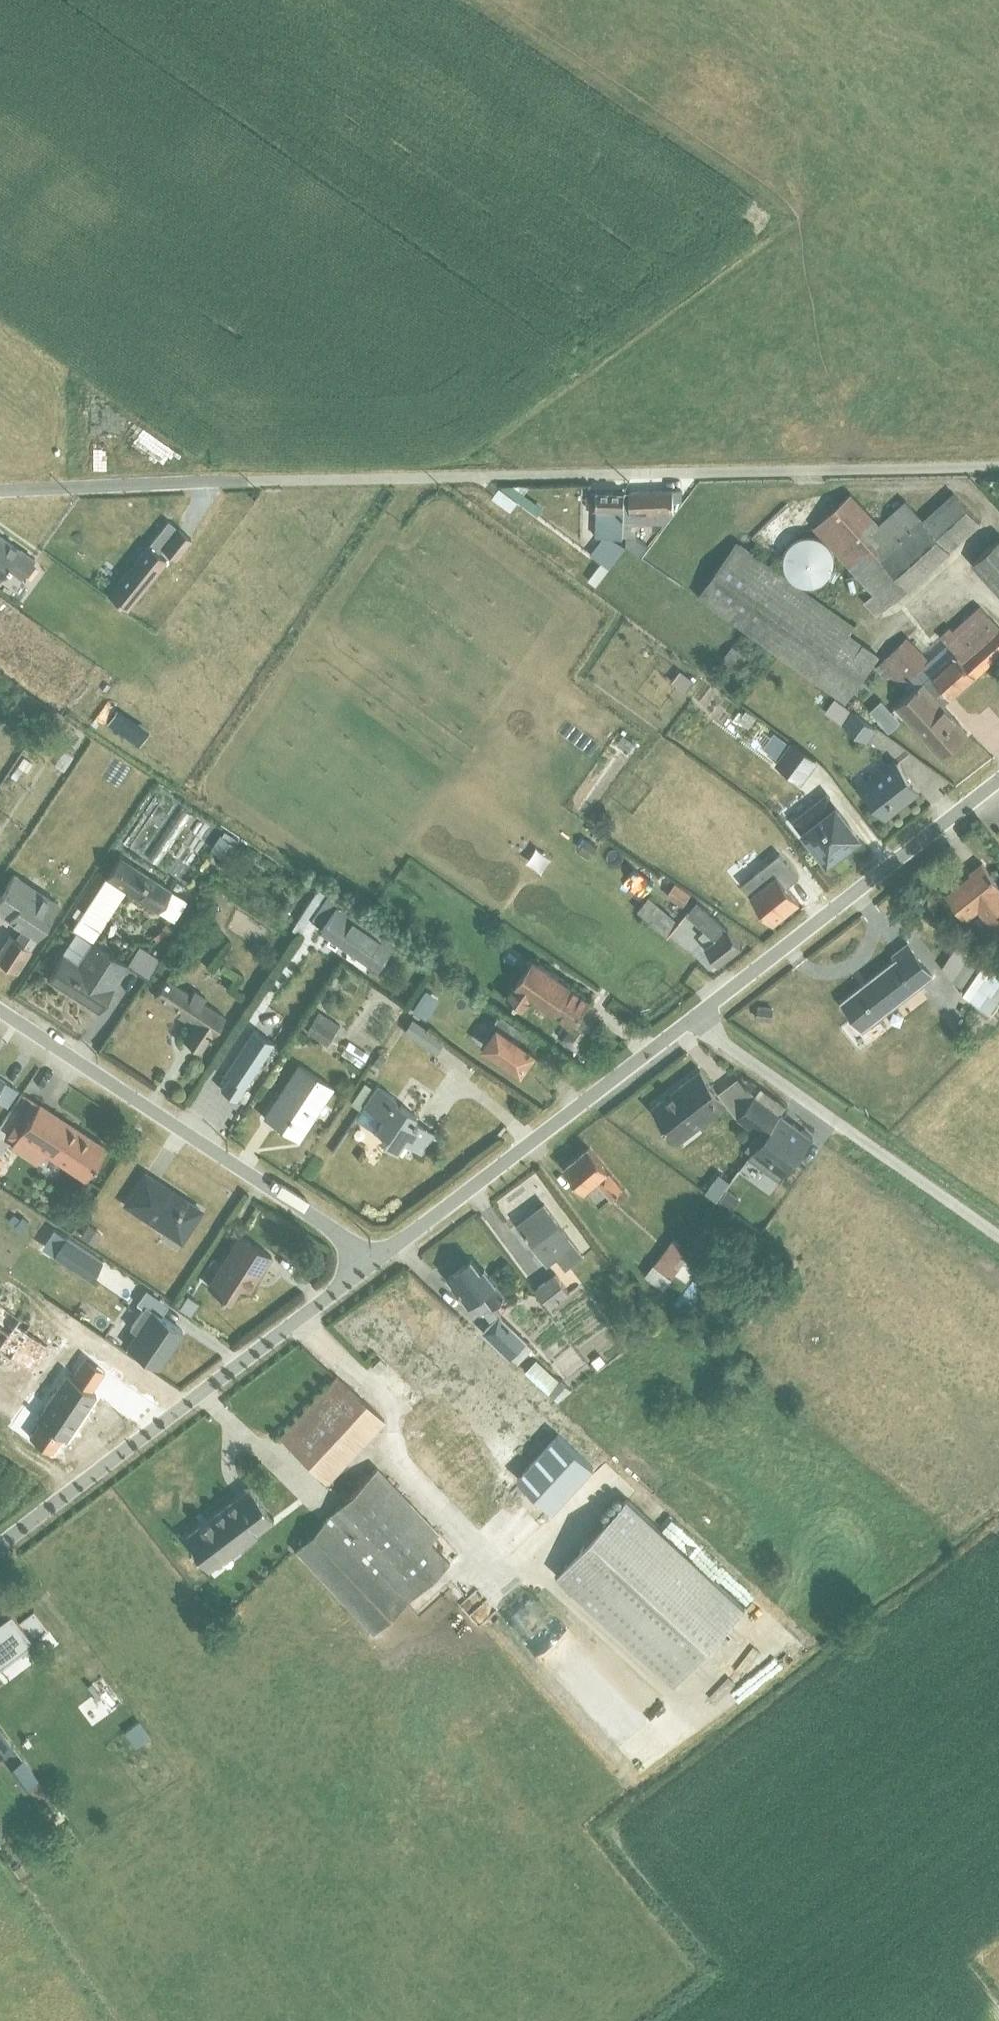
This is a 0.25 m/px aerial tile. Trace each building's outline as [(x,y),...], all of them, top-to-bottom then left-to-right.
[(501,484),(500,486),(538,514),(544,506),(526,493),(533,484),(501,484)] [(632,523),(637,523),(666,523),(675,512),(674,501),(681,501),(681,489),(631,491),(632,523)] [(624,534),(626,492),(591,490),(590,508),(597,508),(597,523),(607,523),(606,532),(602,537),(591,553),(611,568),(627,546),(611,536),(624,537),(624,534)] [(626,492),(624,534),(627,534),(627,545),(640,554),(647,544),(637,535),(637,523),(632,523),(631,491),(626,492)] [(852,492),(815,526),(874,593),(865,601),(877,615),(982,523),(954,491),(924,519),(906,500),(880,523),(852,492)] [(149,545),(167,559),(171,554),(163,548),(179,528),(169,520),(149,545)] [(607,523),(597,523),(597,534),(602,537),(606,532),(607,523)] [(163,548),(171,554),(176,558),(192,538),(179,528),(163,548)] [(7,566),(22,577),(34,559),(0,534),(0,576),(7,566)] [(738,540),(699,596),(847,702),(881,654),(850,633),(856,624),(738,540)] [(972,563),(998,593),(998,540),(972,563)] [(167,559),(149,545),(110,595),(128,609),(167,559)] [(977,675),(998,655),(998,625),(980,605),(953,629),(951,626),(940,636),(948,644),(977,675)] [(977,675),(948,644),(931,659),(907,636),(875,667),(892,685),(897,681),(902,686),(909,681),(916,689),(897,706),(943,756),(968,733),(943,705),(977,675)] [(836,697),(826,711),(868,741),(878,727),(836,697)] [(881,697),(869,708),(888,729),(901,718),(881,697)] [(746,708),(738,720),(749,727),(757,716),(746,708)] [(779,733),(771,744),(783,753),(776,764),(803,783),(819,761),(779,733)] [(896,758),(860,785),(885,817),(920,789),(896,758)] [(103,816),(123,777),(98,765),(79,804),(103,816)] [(826,793),(794,818),(829,861),(860,836),(826,793)] [(62,803),(52,820),(70,830),(80,814),(62,803)] [(225,831),(212,848),(229,860),(239,846),(237,845),(240,840),(225,831)] [(41,903),(61,866),(20,843),(0,880),(0,914),(14,888),(41,903)] [(781,853),(742,884),(773,922),(800,901),(788,886),(800,877),(781,853)] [(130,963),(128,962),(92,941),(126,890),(174,920),(188,899),(120,855),(84,910),(77,905),(72,914),(78,918),(72,928),(77,932),(48,978),(99,1011),(130,963)] [(947,894),(967,919),(979,910),(990,924),(992,922),(998,931),(998,882),(983,862),(970,872),(972,874),(947,894)] [(676,882),(667,894),(683,905),(692,893),(676,882)] [(310,919),(327,894),(318,887),(291,928),(300,934),(310,919)] [(327,894),(310,919),(331,936),(327,940),(336,946),(339,941),(377,967),(394,941),(327,894)] [(650,896),(638,909),(668,935),(682,918),(658,898),(656,901),(650,896)] [(698,901),(687,913),(705,928),(700,936),(709,943),(706,945),(720,964),(743,946),(729,928),(698,901)] [(223,909),(205,909),(205,924),(222,924),(223,909)] [(898,958),(843,1001),(864,1028),(934,974),(909,943),(895,954),(898,958)] [(128,962),(130,963),(148,976),(159,958),(140,944),(128,962)] [(958,945),(943,967),(954,981),(963,987),(981,960),(958,945)] [(539,1000),(553,1010),(572,1023),(562,1039),(580,1051),(581,1049),(585,1052),(592,1041),(586,1037),(594,1026),(580,1017),(592,999),(533,958),(527,961),(521,968),(523,973),(507,996),(526,1009),(534,997),(539,1000)] [(964,994),(991,1012),(998,1000),(998,973),(986,963),(964,994)] [(167,977),(155,995),(180,1012),(178,1014),(186,1019),(187,1017),(195,1022),(184,1039),(202,1051),(225,1014),(205,1002),(208,997),(195,989),(193,993),(167,977)] [(425,989),(412,1010),(426,1019),(440,998),(425,989)] [(553,1010),(539,1000),(538,1007),(547,1014),(553,1010)] [(759,1005),(757,1018),(773,1020),(774,1006),(759,1005)] [(319,1011),(306,1031),(327,1045),(340,1024),(319,1011)] [(491,1035),(484,1044),(522,1071),(535,1053),(532,1050),(539,1040),(501,1014),(488,1034),(491,1035)] [(413,1018),(404,1031),(437,1053),(445,1040),(413,1018)] [(230,1075),(222,1089),(237,1099),(274,1041),(254,1029),(226,1072),(230,1075)] [(349,1041),(341,1054),(362,1067),(370,1054),(349,1041)] [(300,1064),(265,1117),(298,1139),(333,1085),(300,1064)] [(728,1104),(719,1092),(701,1069),(652,1106),(679,1142),(728,1104)] [(719,1092),(728,1104),(738,1117),(754,1093),(738,1077),(719,1092)] [(0,1085),(0,1100),(8,1105),(18,1089),(4,1080),(0,1085)] [(365,1081),(351,1103),(361,1110),(356,1118),(374,1129),(375,1127),(388,1135),(383,1142),(398,1152),(405,1142),(422,1153),(435,1133),(415,1120),(418,1115),(395,1101),(398,1098),(376,1085),(375,1088),(365,1081)] [(756,1095),(783,1112),(787,1106),(761,1087),(756,1095)] [(754,1093),(738,1117),(759,1130),(746,1148),(752,1153),(783,1112),(756,1095),(754,1093)] [(15,1141),(40,1102),(32,1098),(7,1136),(15,1141)] [(40,1102),(15,1141),(11,1147),(38,1165),(45,1153),(85,1180),(107,1147),(40,1102)] [(783,1112),(752,1153),(750,1155),(782,1180),(814,1137),(783,1112)] [(590,1147),(565,1167),(586,1192),(598,1182),(612,1198),(615,1196),(621,1204),(630,1196),(590,1147)] [(719,1171),(705,1191),(716,1199),(731,1179),(719,1171)] [(146,1174),(125,1206),(180,1242),(201,1210),(146,1174)] [(728,1189),(720,1199),(734,1209),(741,1199),(728,1189)] [(545,1204),(519,1223),(550,1264),(558,1257),(567,1268),(584,1255),(545,1204)] [(89,1224),(81,1235),(95,1244),(103,1233),(89,1224)] [(240,1234),(208,1284),(230,1299),(240,1283),(247,1287),(253,1277),(256,1279),(272,1255),(240,1234)] [(674,1238),(645,1275),(664,1289),(676,1273),(687,1281),(703,1260),(674,1238)] [(499,1314),(492,1321),(483,1331),(519,1364),(534,1348),(528,1342),(529,1340),(503,1315),(504,1314),(497,1306),(509,1297),(497,1281),(495,1282),(484,1268),(481,1270),(472,1258),(449,1276),(471,1304),(473,1303),(484,1295),(499,1314)] [(556,1272),(537,1287),(552,1306),(571,1292),(556,1272)] [(145,1303),(161,1314),(167,1304),(136,1283),(127,1295),(143,1307),(145,1303)] [(188,1294),(180,1307),(192,1315),(200,1302),(188,1294)] [(484,1295),(473,1303),(481,1313),(486,1313),(492,1321),(499,1314),(484,1295)] [(30,1372),(48,1345),(27,1331),(32,1324),(0,1302),(0,1351),(30,1372)] [(46,1331),(57,1335),(70,1307),(59,1302),(46,1331)] [(145,1303),(143,1307),(130,1326),(139,1332),(129,1346),(158,1366),(183,1329),(161,1314),(145,1303)] [(72,1377),(92,1391),(105,1371),(88,1359),(85,1357),(72,1377)] [(521,1376),(554,1406),(573,1389),(562,1379),(561,1380),(537,1359),(521,1376)] [(551,1498),(430,1370),(392,1406),(413,1428),(402,1439),(502,1544),(551,1498)] [(92,1391),(72,1377),(67,1374),(37,1418),(40,1420),(30,1435),(53,1451),(63,1435),(67,1438),(97,1394),(92,1391)] [(338,1374),(280,1437),(327,1482),(386,1419),(338,1374)] [(378,1467),(295,1549),(374,1633),(450,1560),(431,1541),(440,1531),(378,1467)] [(250,1488),(183,1537),(209,1570),(275,1520),(250,1488)] [(628,1498),(557,1575),(675,1683),(746,1606),(628,1498)] [(0,1617),(0,1663),(49,1626),(34,1607),(19,1618),(7,1627),(0,1617)] [(19,1618),(11,1608),(0,1617),(7,1627),(19,1618)] [(104,1672),(90,1683),(102,1698),(116,1687),(104,1672)] [(14,1747),(0,1729),(0,1757),(14,1747)] [(24,1760),(12,1769),(28,1789),(40,1779),(24,1760)]
